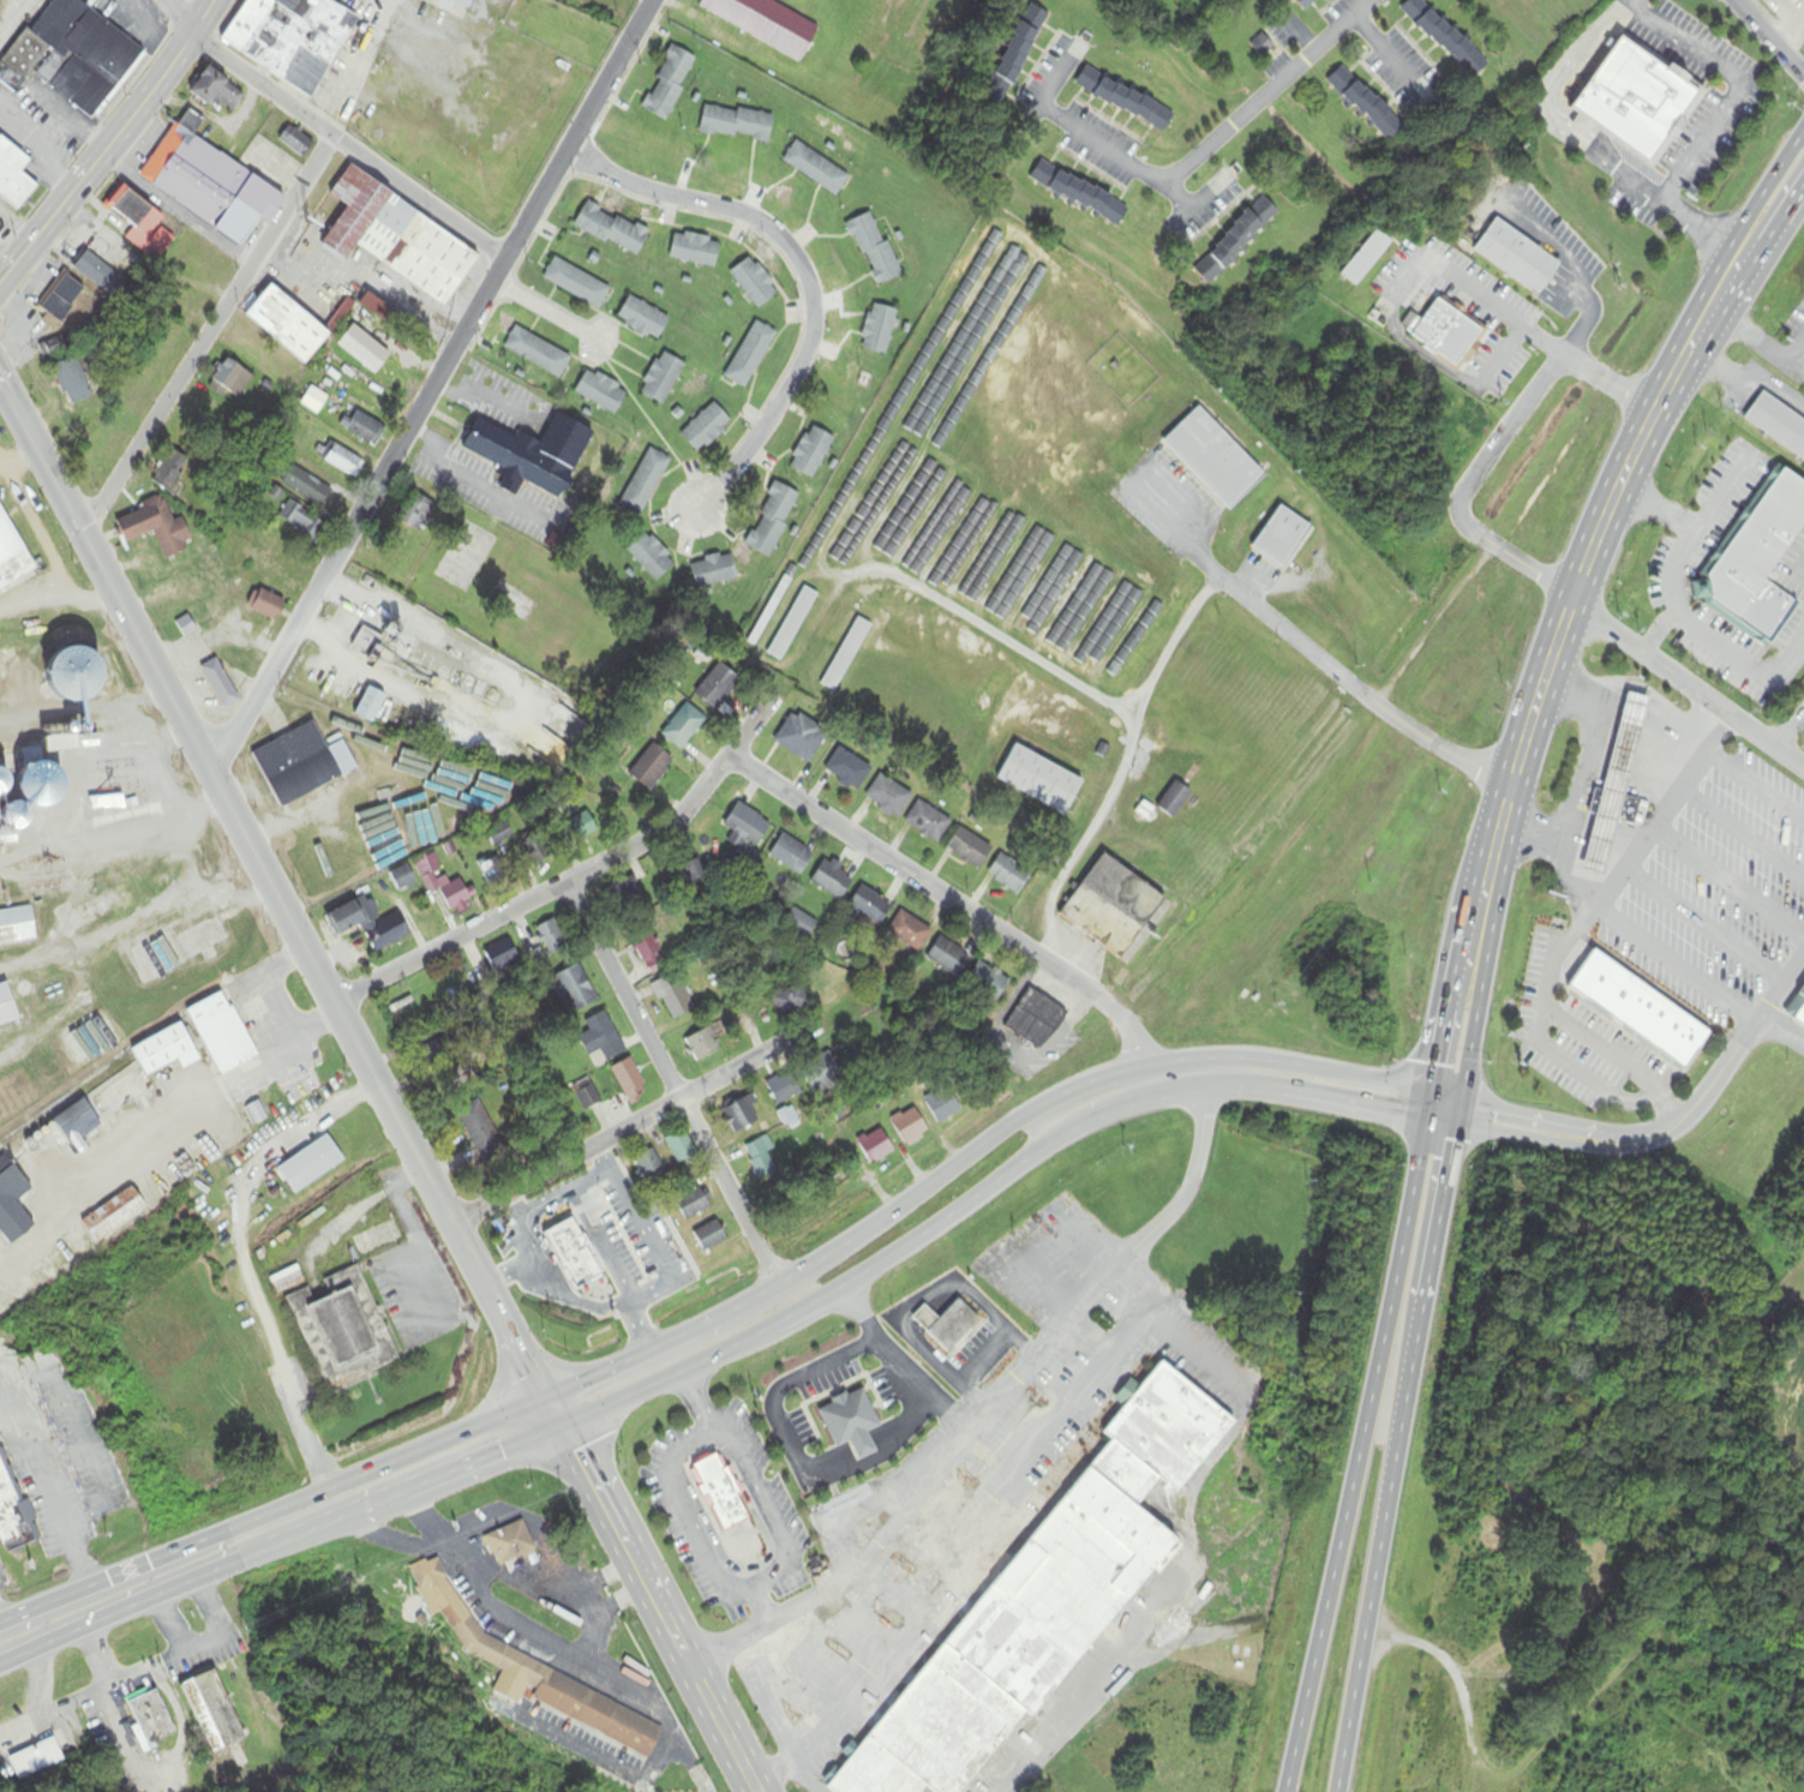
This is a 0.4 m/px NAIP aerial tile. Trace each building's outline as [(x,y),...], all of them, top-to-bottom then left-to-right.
[(29,76),(96,122),(146,50),(74,0),(50,0),(0,71),(0,82),(17,94),(29,76)] [(316,98),(359,18),(325,0),(250,0),(224,49),(316,98)] [(444,1),(443,2),(470,12),(474,0),(441,0),(444,1)] [(768,0),(703,0),(698,11),(804,61),(821,25),(768,0)] [(1156,15),(1167,0),(1142,0),(1140,3),(1156,15)] [(1323,0),(1292,0),(1309,15),(1323,0)] [(1490,67),(1423,0),(1412,0),(1401,11),(1473,83),(1490,67)] [(1799,10),(1803,4),(1803,0),(1784,0),(1799,10)] [(1050,16),(1030,5),(984,96),(1004,107),(1050,16)] [(1574,112),(1580,117),(1573,128),(1590,139),(1596,129),(1657,169),(1707,93),(1624,38),(1574,112)] [(698,59),(672,47),(641,110),(667,123),(698,59)] [(1329,81),(1388,145),(1404,131),(1345,66),(1329,81)] [(209,111),(220,101),(232,113),(245,100),(214,68),(190,91),(209,111)] [(1074,91),(1166,133),(1176,112),(1084,70),(1074,91)] [(774,118),(706,105),(700,132),(768,146),(774,118)] [(216,225),(214,229),(244,246),(261,218),(271,224),(287,196),(251,174),(253,172),(196,138),(205,122),(183,109),(141,180),(216,225)] [(279,142),(305,160),(316,145),(289,127),(279,142)] [(0,139),(0,195),(19,209),(36,187),(20,175),(31,161),(1,138),(0,139)] [(851,177),(794,143),(782,163),(839,197),(851,177)] [(1040,163),(1030,183),(1120,228),(1130,208),(1040,163)] [(349,168),(331,196),(348,206),(322,248),(346,263),(356,248),(449,307),(484,253),(349,168)] [(135,227),(126,238),(157,263),(176,239),(160,226),(167,217),(125,184),(108,205),(135,227)] [(1195,272),(1213,288),(1279,212),(1262,197),(1195,272)] [(575,227),(638,257),(651,230),(588,200),(575,227)] [(850,222),(876,287),(901,277),(875,212),(850,222)] [(1496,220),(1474,254),(1541,297),(1563,264),(1496,220)] [(1358,288),(1393,243),(1377,231),(1342,276),(1358,288)] [(717,268),(722,240),(675,232),(670,260),(717,268)] [(75,265),(112,300),(126,285),(89,250),(75,265)] [(612,289),(555,257),(543,279),(600,310),(612,289)] [(986,294),(1004,302),(1020,264),(1003,257),(986,294)] [(762,309),(781,290),(748,258),(729,276),(762,309)] [(1006,323),(1014,328),(1046,272),(1037,268),(1006,323)] [(86,290),(66,275),(41,308),(49,314),(43,322),(54,331),(86,290)] [(248,316),(308,364),(332,333),(272,285),(248,316)] [(618,320),(659,340),(671,316),(629,296),(618,320)] [(1459,369),(1484,331),(1435,299),(1411,338),(1459,369)] [(860,348),(887,356),(899,311),(872,304),(860,348)] [(726,379),(748,390),(777,332),(755,321),(726,379)] [(175,342),(180,345),(187,335),(168,322),(161,333),(175,342)] [(504,351),(563,377),(573,355),(514,329),(504,351)] [(71,348),(66,336),(43,345),(48,357),(71,348)] [(642,396),(668,405),(683,361),(657,352),(642,396)] [(94,396),(76,356),(52,368),(70,406),(94,396)] [(209,386),(237,403),(254,375),(227,358),(209,386)] [(629,391),(587,370),(575,394),(617,415),(629,391)] [(1803,463),(1803,421),(1764,393),(1744,421),(1803,463)] [(680,435),(700,455),(733,422),(714,402),(680,435)] [(341,423),(371,448),(385,432),(355,406),(341,423)] [(1164,442),(1231,510),(1267,475),(1200,407),(1164,442)] [(595,429),(557,413),(542,446),(478,418),(463,452),(508,472),(501,490),(517,497),(524,483),(564,500),(595,429)] [(788,464),(811,479),(837,441),(815,425),(788,464)] [(364,460),(332,443),(323,461),(354,477),(364,460)] [(621,506),(643,517),(671,459),(648,448),(621,506)] [(193,461),(171,449),(152,483),(174,495),(193,461)] [(325,511),(336,494),(288,463),(277,480),(325,511)] [(1803,527),(1803,483),(1777,465),(1690,595),(1768,647),(1797,602),(1768,582),(1803,527)] [(776,551),(800,493),(775,483),(751,541),(776,551)] [(436,503),(412,491),(396,521),(420,533),(436,503)] [(184,517),(173,521),(164,495),(141,503),(144,511),(118,520),(126,543),(156,533),(165,559),(195,549),(184,517)] [(278,518),(317,543),(328,525),(289,500),(278,518)] [(1285,568),(1313,527),(1281,506),(1254,547),(1285,568)] [(30,569),(0,517),(0,586),(30,569)] [(627,546),(655,583),(676,567),(648,530),(627,546)] [(1082,555),(1063,546),(1045,584),(1063,593),(1082,555)] [(695,586),(735,583),(732,556),(693,559),(695,586)] [(1115,576),(1096,564),(1046,642),(1066,655),(1115,576)] [(1077,662),(1084,666),(1088,659),(1102,667),(1142,593),(1121,581),(1077,662)] [(783,662),(818,594),(804,587),(769,655),(783,662)] [(256,588),(246,606),(269,617),(278,599),(256,588)] [(1118,678),(1161,607),(1153,602),(1110,672),(1118,678)] [(174,619),(182,635),(193,628),(184,613),(174,619)] [(874,626),(859,618),(821,685),(836,693),(874,626)] [(358,624),(348,643),(368,653),(378,634),(358,624)] [(56,693),(65,696),(73,697),(83,695),(90,690),(95,684),(97,676),(97,666),(94,658),(89,652),(80,647),(73,646),(65,647),(58,651),(52,655),(48,663),(46,671),(47,678),(50,687),(56,693)] [(197,664),(221,705),(235,696),(211,655),(197,664)] [(715,711),(744,681),(724,662),(695,692),(715,711)] [(364,684),(350,712),(367,720),(380,693),(364,684)] [(1625,689),(1647,694),(1602,871),(1581,867),(1625,689)] [(707,718),(686,703),(662,736),(683,751),(707,718)] [(774,742),(810,764),(829,734),(793,711),(774,742)] [(248,751),(278,805),(336,773),(306,719),(248,751)] [(629,774),(651,792),(676,761),(654,743),(629,774)] [(28,755),(32,806),(92,802),(93,811),(126,808),(125,797),(154,795),(150,745),(28,755)] [(1069,814),(1085,779),(1015,746),(999,780),(1069,814)] [(873,768),(839,747),(823,772),(857,793),(873,768)] [(898,819),(914,796),(881,773),(865,797),(898,819)] [(1174,820),(1193,793),(1176,781),(1157,808),(1174,820)] [(1593,786),(1638,796),(1632,822),(1587,811),(1593,786)] [(7,827),(12,827),(17,826),(20,823),(23,820),(24,816),(25,811),(23,807),(20,803),(17,801),(13,799),(8,799),(4,801),(0,804),(0,822),(4,825),(7,827)] [(937,845),(952,823),(920,800),(904,822),(937,845)] [(760,848),(774,824),(738,804),(725,826),(735,832),(729,843),(741,850),(746,841),(760,848)] [(364,825),(378,854),(405,841),(391,812),(364,825)] [(514,838),(507,824),(487,834),(494,848),(514,838)] [(575,838),(586,835),(583,826),(572,829),(575,838)] [(995,849),(962,827),(947,850),(980,872),(995,849)] [(770,854),(801,877),(817,856),(787,833),(770,854)] [(1033,874),(1003,853),(987,875),(1018,896),(1033,874)] [(1084,883),(1146,931),(1168,901),(1106,854),(1084,883)] [(478,864),(491,890),(506,882),(493,856),(478,864)] [(695,885),(709,878),(700,859),(685,866),(695,885)] [(811,881),(841,902),(855,880),(826,860),(811,881)] [(392,873),(398,893),(416,886),(410,867),(392,873)] [(448,908),(474,901),(468,879),(440,887),(436,874),(425,877),(430,895),(443,892),(448,908)] [(604,892),(615,915),(644,900),(632,877),(604,892)] [(849,907),(880,925),(893,904),(862,886),(849,907)] [(375,952),(411,936),(400,913),(381,922),(369,895),(327,915),(337,938),(363,926),(375,952)] [(31,936),(25,903),(0,907),(0,942),(31,936)] [(819,924),(796,908),(785,924),(807,940),(819,924)] [(935,931),(902,910),(888,932),(920,953),(935,931)] [(537,928),(548,955),(566,947),(555,921),(537,928)] [(631,941),(652,977),(670,967),(649,930),(631,941)] [(973,959),(942,936),(927,957),(958,979),(973,959)] [(522,962),(511,939),(484,953),(495,975),(522,962)] [(1566,984),(1593,947),(1710,1030),(1683,1067),(1566,984)] [(570,1017),(599,1003),(581,965),(552,978),(570,1017)] [(651,992),(680,1021),(698,1004),(669,975),(651,992)] [(14,1017),(1,982),(0,982),(0,1022),(14,1017)] [(810,1002),(799,984),(773,1000),(785,1018),(810,1002)] [(1029,989),(1005,1029),(1044,1052),(1068,1012),(1029,989)] [(182,1008),(217,1072),(250,1054),(216,991),(182,1008)] [(1792,1017),(1803,1025),(1803,999),(1792,1017)] [(591,1034),(581,1038),(589,1057),(602,1052),(607,1063),(626,1055),(608,1012),(586,1022),(591,1034)] [(128,1047),(143,1073),(190,1048),(175,1021),(128,1047)] [(684,1041),(696,1064),(721,1052),(710,1029),(684,1041)] [(651,1097),(631,1060),(611,1070),(631,1107),(651,1097)] [(766,1085),(778,1108),(809,1092),(797,1069),(766,1085)] [(577,1090),(581,1111),(598,1108),(594,1087),(577,1090)] [(938,1125),(964,1112),(951,1087),(925,1101),(938,1125)] [(49,1119),(66,1143),(95,1122),(78,1098),(49,1119)] [(762,1126),(754,1099),(725,1108),(733,1134),(762,1126)] [(504,1150),(480,1102),(458,1114),(482,1161),(504,1150)] [(890,1122),(906,1147),(929,1132),(913,1107),(890,1122)] [(896,1154),(882,1129),(857,1142),(871,1167),(896,1154)] [(665,1144),(681,1166),(699,1153),(683,1131),(665,1144)] [(275,1165),(292,1191),(338,1159),(320,1134),(275,1165)] [(760,1183),(780,1174),(765,1140),(745,1149),(760,1183)] [(668,1175),(655,1150),(635,1161),(648,1186),(668,1175)] [(6,1242),(30,1223),(11,1199),(25,1187),(6,1163),(0,1168),(0,1235),(6,1242)] [(77,1218),(91,1240),(140,1206),(127,1185),(77,1218)] [(687,1223),(715,1207),(703,1187),(675,1203),(687,1223)] [(539,1230),(570,1289),(595,1276),(580,1247),(585,1245),(568,1215),(539,1230)] [(693,1234),(702,1255),(730,1243),(721,1222),(693,1234)] [(360,1247),(366,1258),(386,1247),(381,1236),(360,1247)] [(283,1296),(325,1389),(394,1358),(352,1265),(283,1296)] [(919,1305),(909,1317),(943,1349),(975,1318),(955,1300),(935,1319),(919,1305)] [(832,1791),(916,1791),(922,1785),(931,1791),(956,1791),(1021,1710),(1029,1716),(1150,1566),(1156,1572),(1179,1544),(1132,1505),(1156,1476),(1174,1491),(1231,1420),(1157,1360),(1099,1431),(1108,1438),(825,1786),(832,1791)] [(815,1409),(833,1444),(846,1438),(856,1456),(870,1449),(862,1431),(874,1424),(857,1390),(845,1396),(841,1390),(826,1398),(828,1402),(815,1409)] [(719,1530),(744,1518),(732,1494),(736,1492),(723,1466),(719,1468),(712,1452),(688,1464),(697,1482),(693,1485),(699,1496),(703,1493),(711,1505),(707,1506),(719,1530)] [(5,1550),(34,1536),(0,1458),(0,1538),(5,1550)] [(538,1552),(523,1521),(484,1539),(499,1570),(538,1552)] [(477,1636),(442,1557),(411,1571),(431,1618),(446,1612),(464,1652),(504,1671),(495,1692),(496,1695),(519,1706),(527,1690),(533,1687),(536,1694),(531,1704),(649,1760),(666,1725),(477,1636)] [(212,1755),(246,1742),(216,1667),(183,1680),(212,1755)] [(150,1748),(178,1734),(157,1688),(129,1701),(150,1748)] [(11,1761),(21,1782),(66,1761),(55,1739),(11,1761)]
